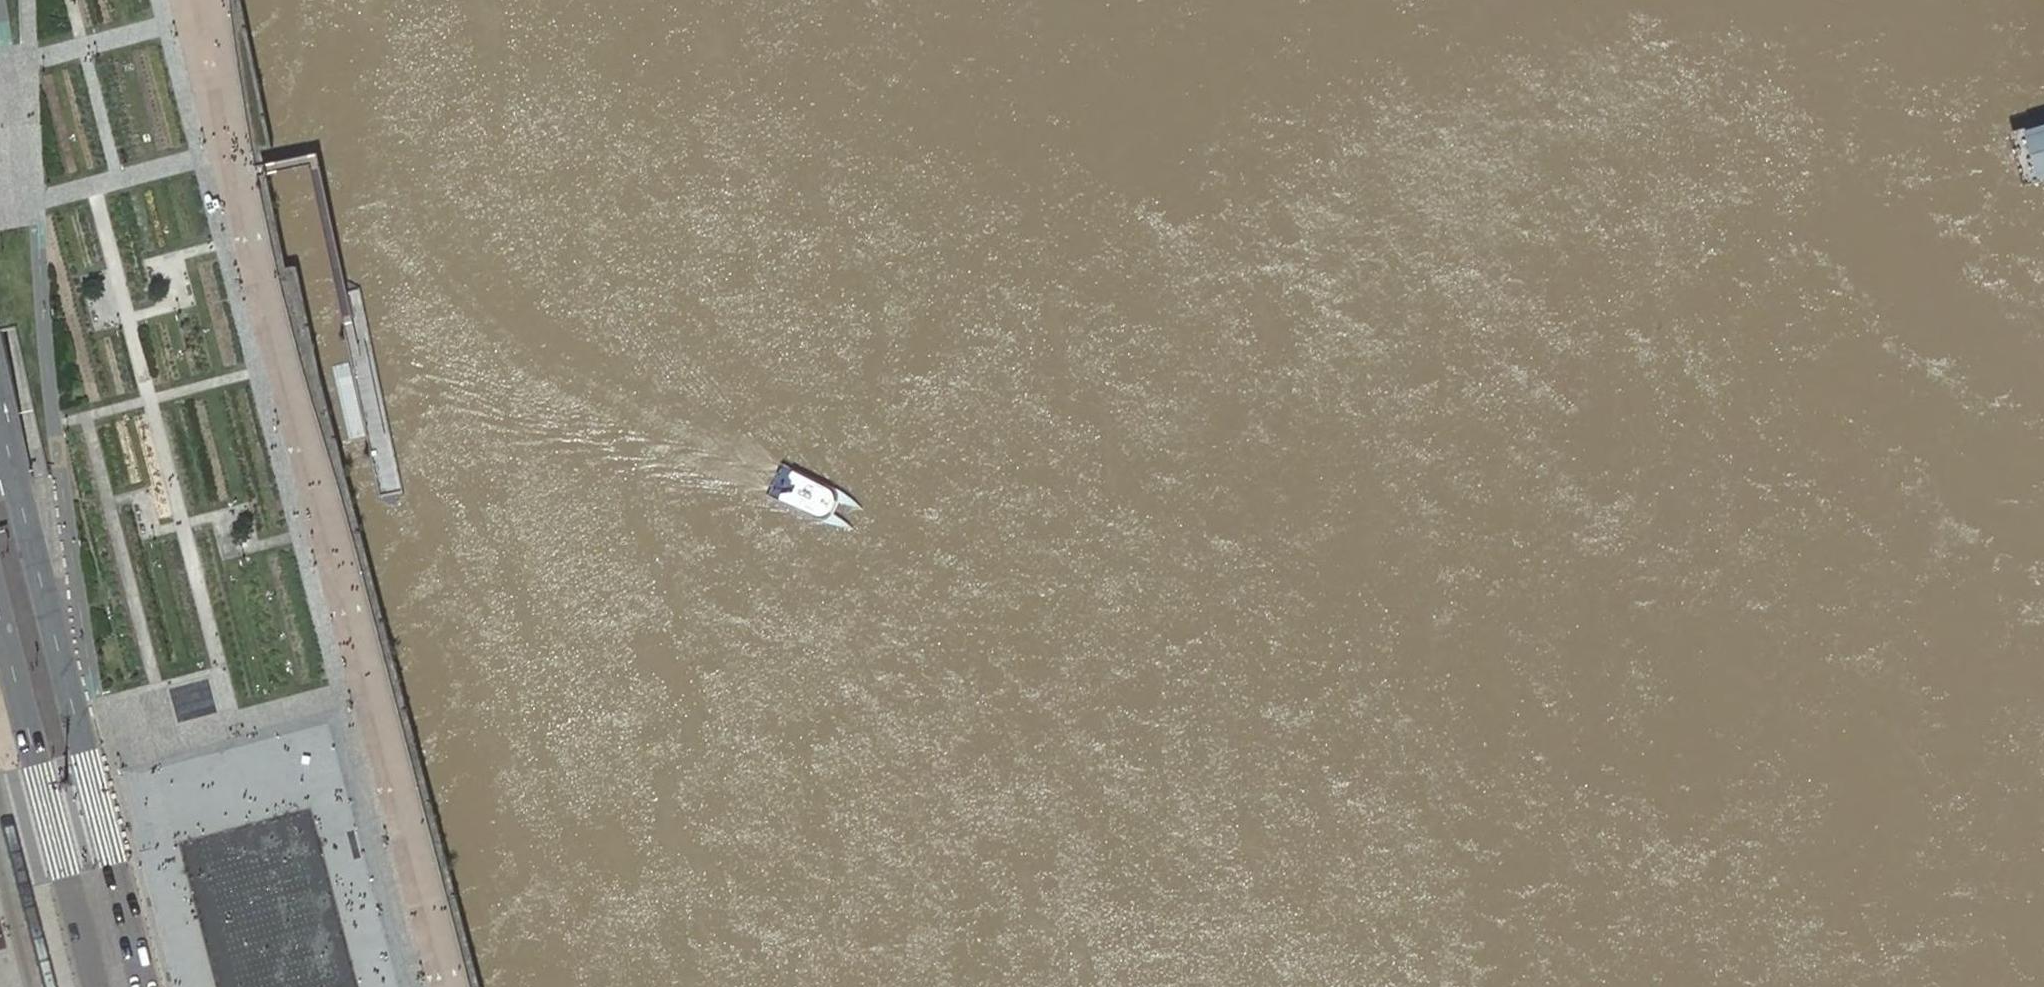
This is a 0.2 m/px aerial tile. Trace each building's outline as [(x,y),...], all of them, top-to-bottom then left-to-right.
[(2030,134),(2032,140),(2041,171),(2043,177),(2043,176),(2043,130),(2030,134)] [(2020,177),(2041,171),(2032,140),(2011,146),(2020,177)]
